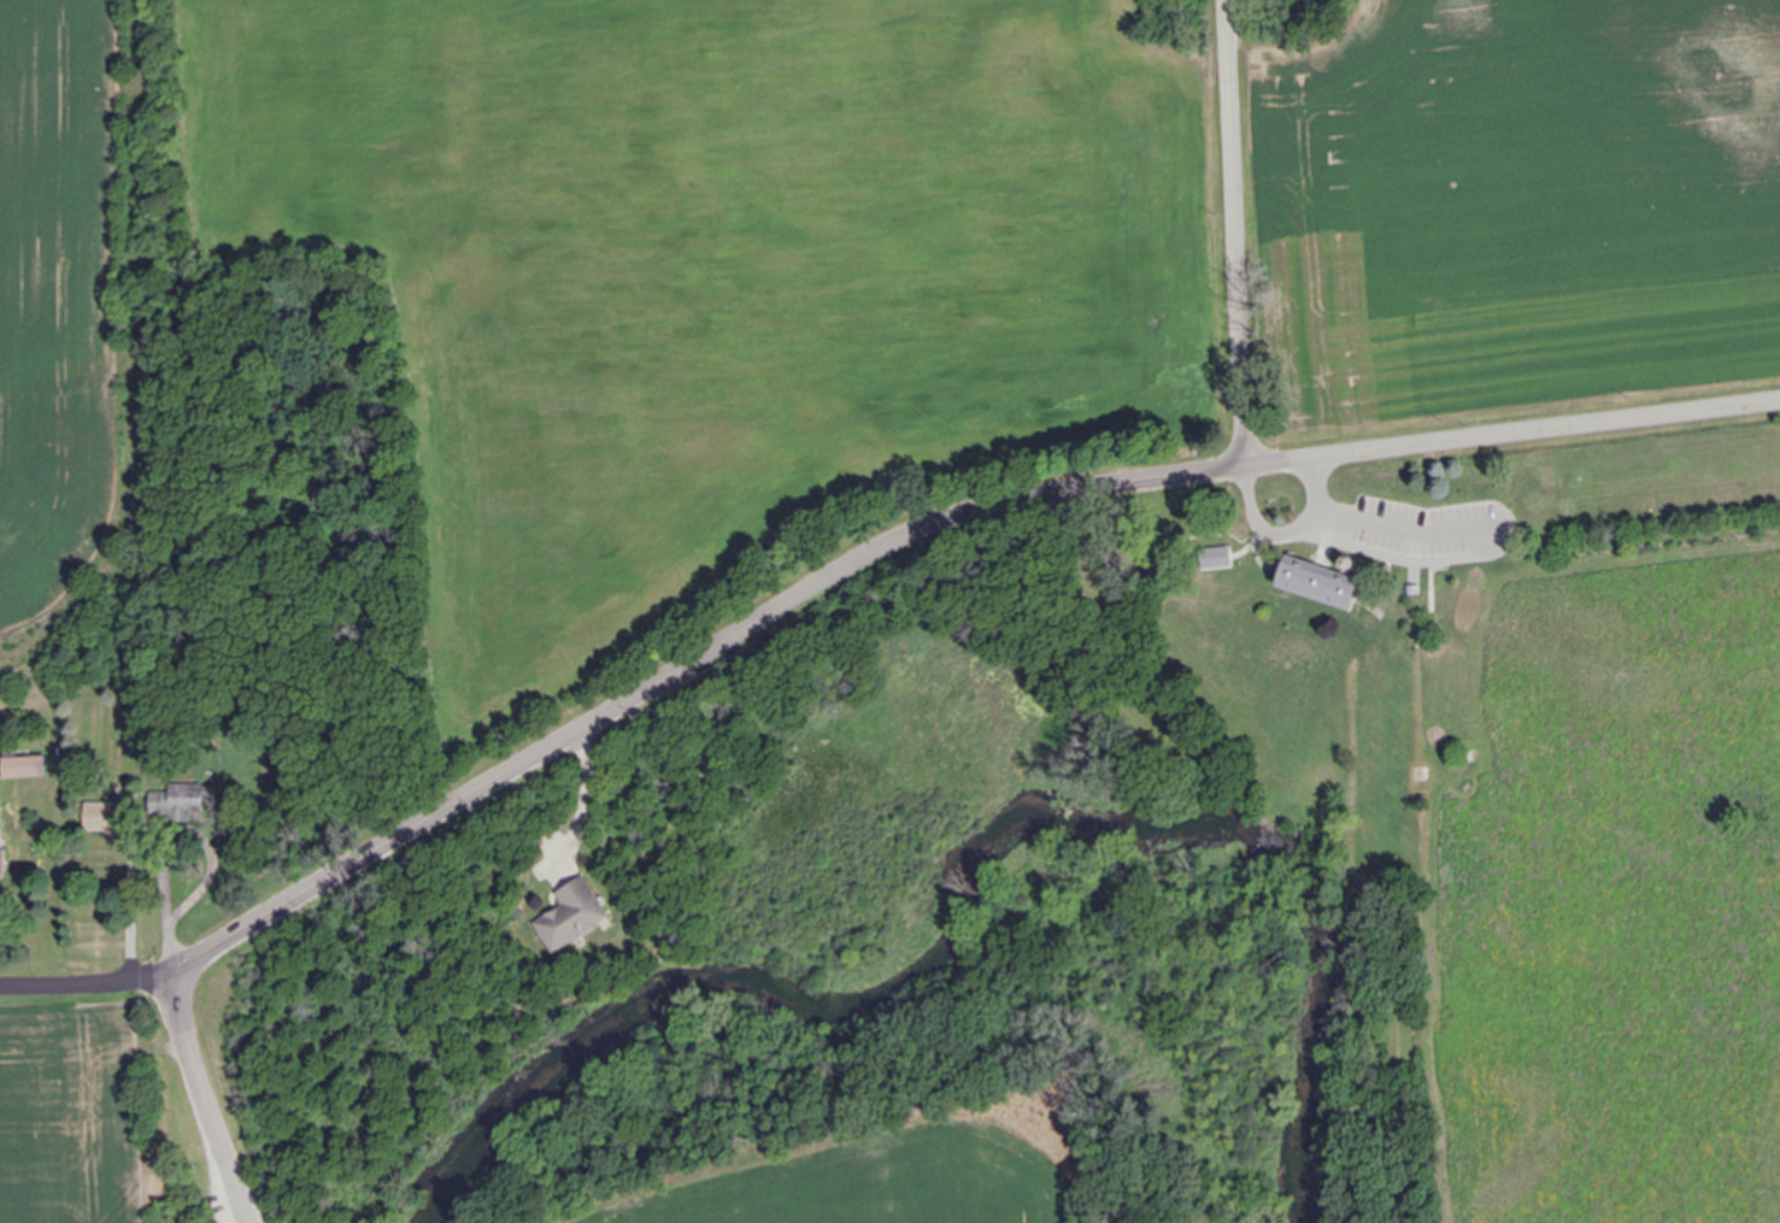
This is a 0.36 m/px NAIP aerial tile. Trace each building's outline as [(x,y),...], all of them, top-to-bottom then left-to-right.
[(1296,606),(1351,622),(1364,579),(1289,556),(1280,588),(1300,594),(1296,606)] [(49,758),(4,758),(4,778),(49,778),(49,758)] [(168,786),(168,818),(203,818),(203,786),(168,786)] [(86,804),(86,833),(128,833),(128,804),(86,804)] [(613,923),(589,877),(558,894),(565,908),(538,923),(555,955),(613,923)]
